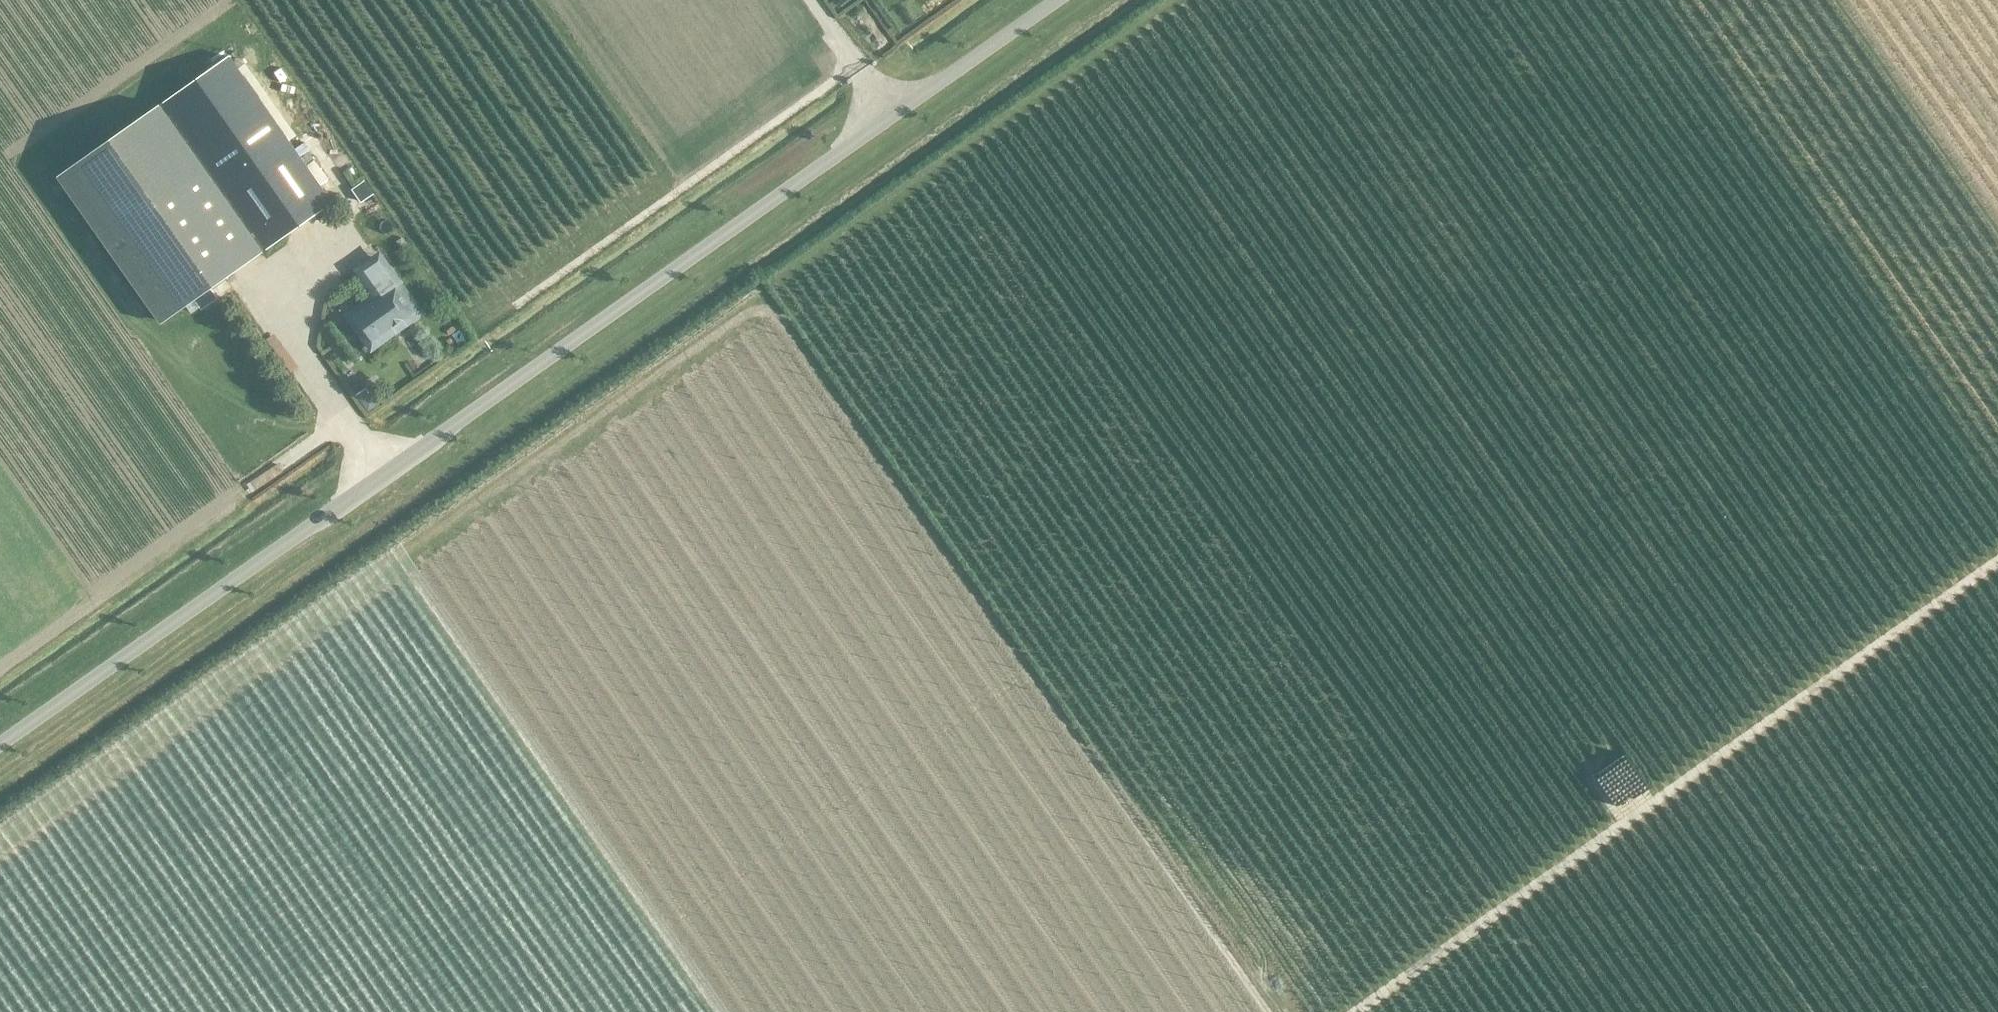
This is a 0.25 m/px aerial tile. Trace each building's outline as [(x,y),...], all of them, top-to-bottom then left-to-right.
[(228,56),(163,102),(266,249),(332,203),(228,56)] [(262,252),(158,106),(60,175),(163,322),(262,252)] [(373,192),(365,181),(354,189),(362,199),(373,192)] [(406,244),(402,237),(395,242),(400,248),(406,244)] [(352,313),(351,321),(357,329),(356,330),(360,336),(361,335),(370,349),(395,332),(394,330),(394,326),(400,322),(404,323),(405,324),(419,314),(391,275),(379,284),(384,290),(352,313)] [(1284,1006),(1296,999),(1278,969),(1266,976),(1284,1006)]
